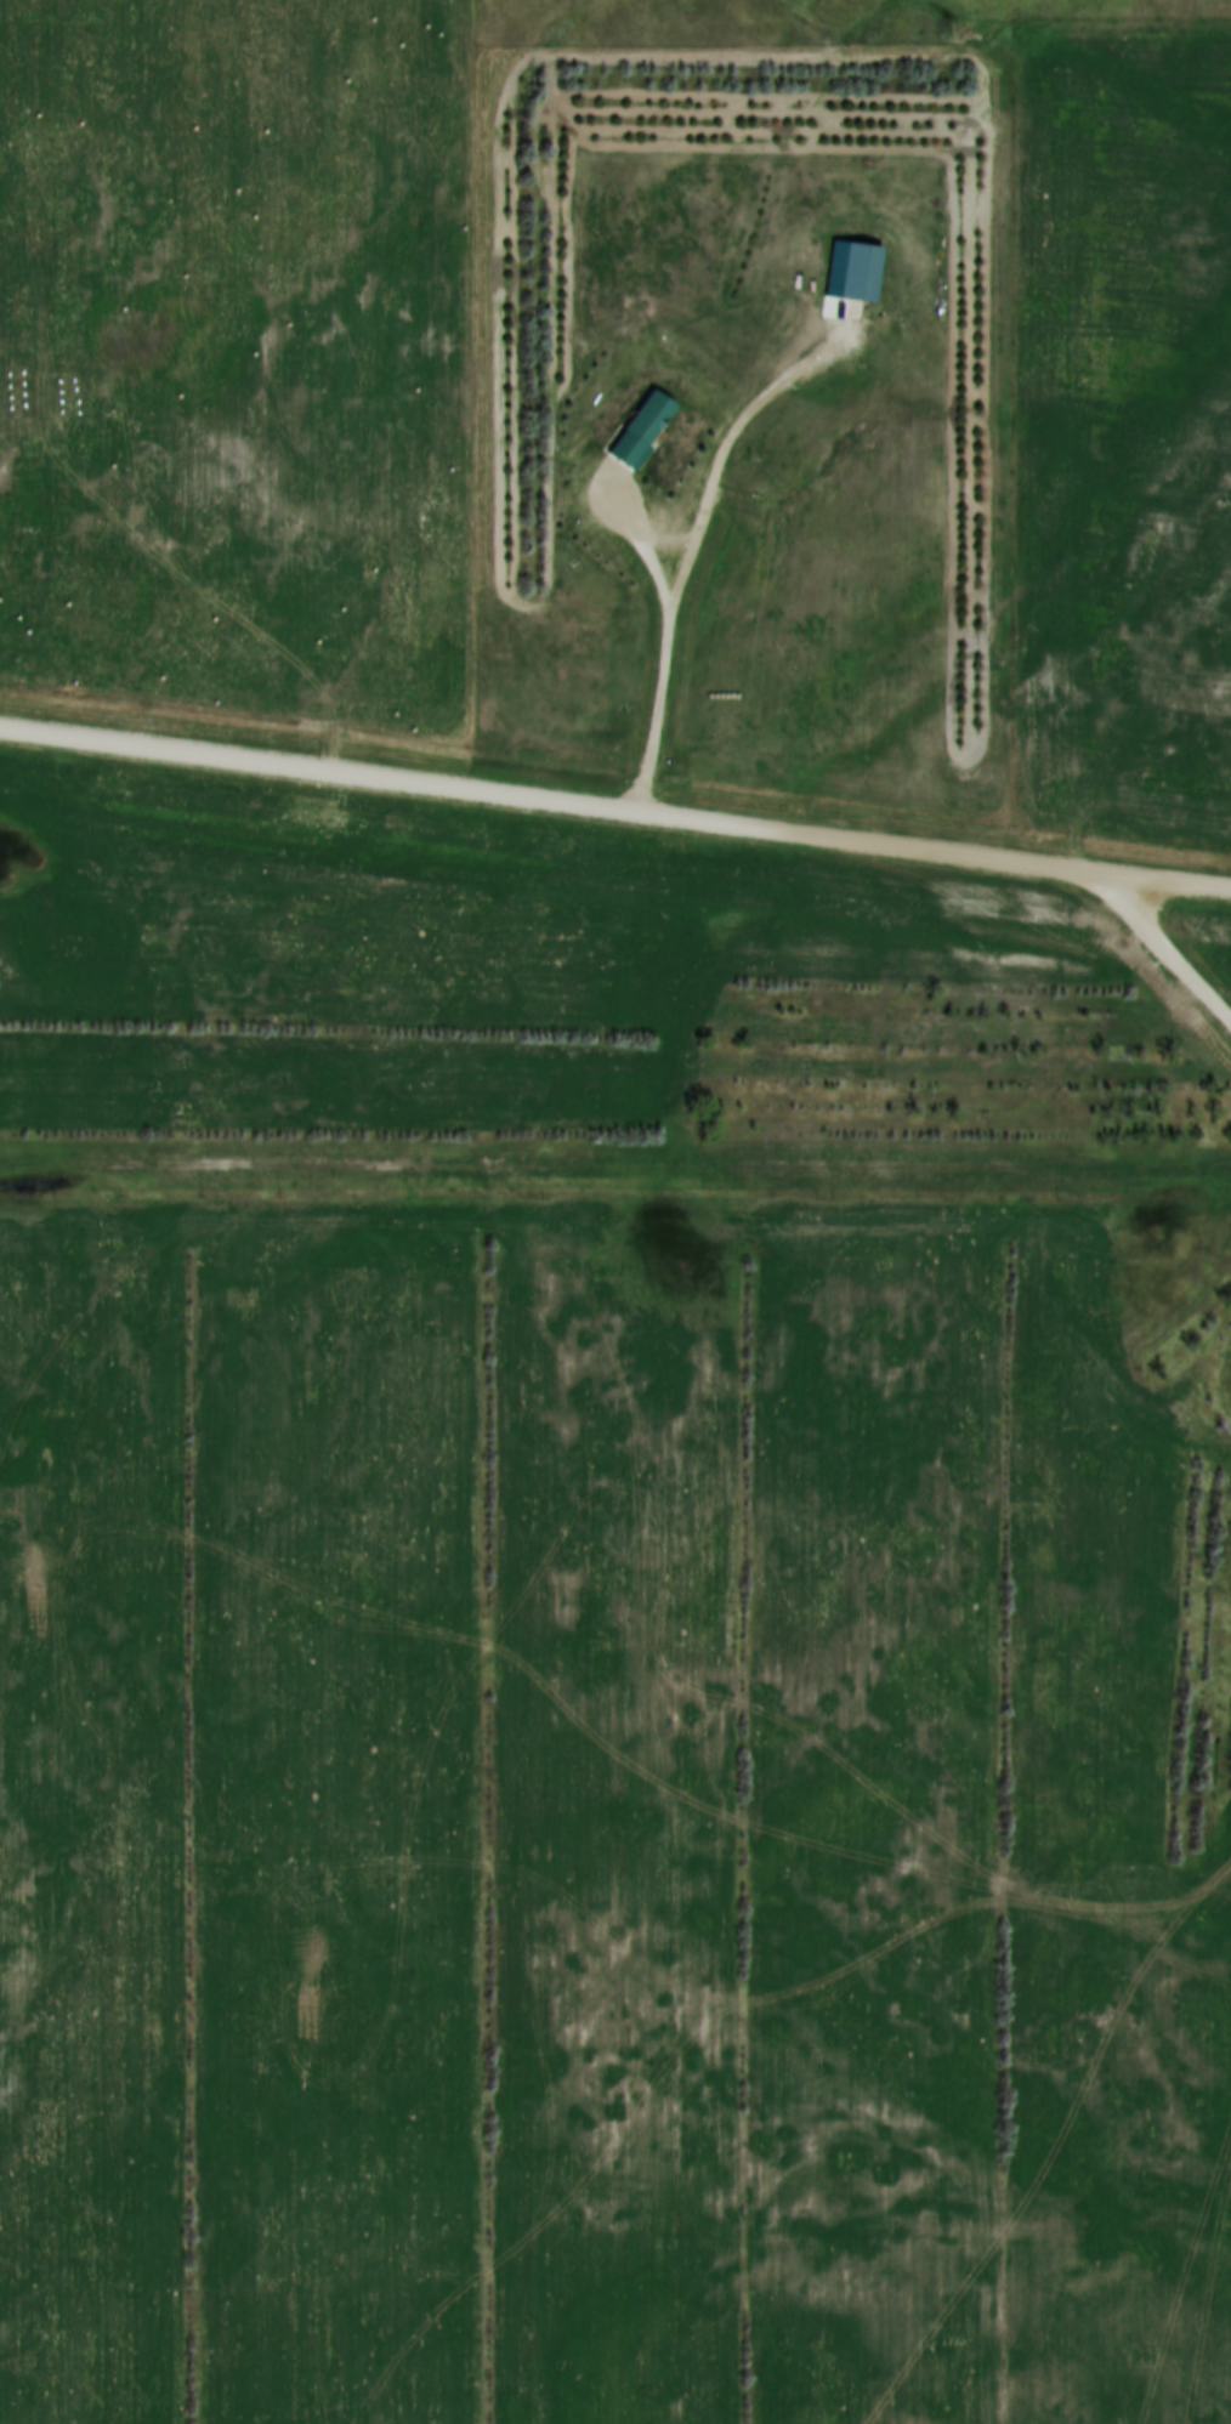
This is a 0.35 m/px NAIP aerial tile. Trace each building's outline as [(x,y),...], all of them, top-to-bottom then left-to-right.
[(836,297),(872,302),(879,246),(843,241),(836,297)] [(605,451),(631,469),(675,406),(649,388),(605,451)]
